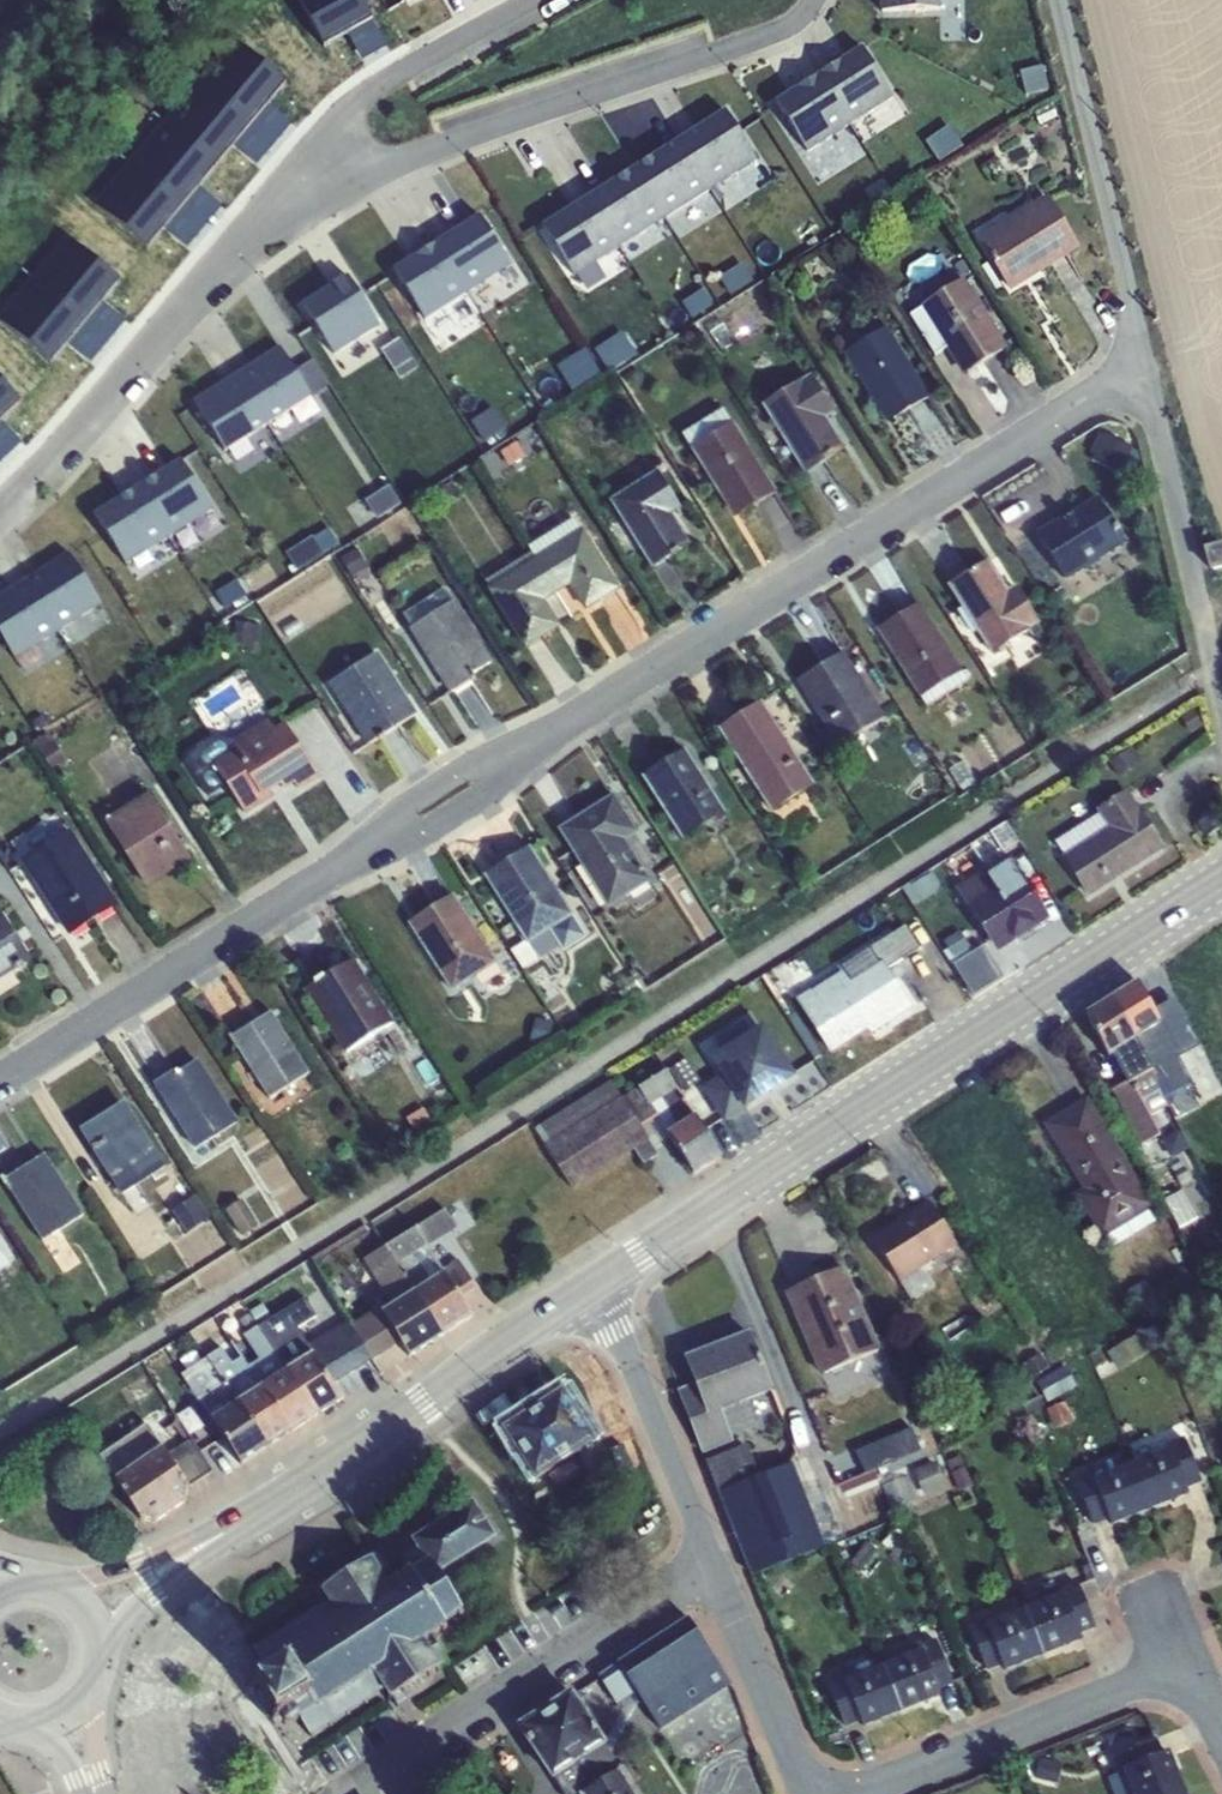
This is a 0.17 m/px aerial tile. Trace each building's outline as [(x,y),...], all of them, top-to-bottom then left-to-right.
[(816,71),(848,124),(892,98),(860,45),(816,71)] [(848,124),(816,71),(772,97),(805,150),(848,124)] [(678,137),(710,188),(755,159),(723,109),(678,137)] [(633,165),(664,217),(710,188),(678,137),(633,165)] [(587,194),(619,245),(664,217),(633,165),(587,194)] [(542,222),(574,274),(619,245),(587,194),(542,222)] [(1048,195),(978,238),(1010,291),(1080,249),(1048,195)] [(439,243),(470,293),(514,265),(481,216),(439,243)] [(470,293),(439,243),(398,270),(430,319),(470,293)] [(352,276),(306,306),(338,354),(384,324),(352,276)] [(1009,347),(965,277),(920,306),(963,376),(1009,347)] [(887,326),(844,353),(887,423),(930,396),(887,326)] [(630,332),(600,343),(610,368),(640,356),(630,332)] [(576,391),(607,374),(592,346),(561,363),(576,391)] [(240,376),(271,424),(315,396),(285,348),(240,376)] [(810,374),(763,403),(806,473),(845,449),(826,417),(834,412),(810,374)] [(271,424),(240,376),(199,402),(229,450),(271,424)] [(579,402),(561,414),(566,421),(584,409),(579,402)] [(683,433),(692,447),(733,422),(723,407),(683,433)] [(733,422),(692,447),(735,518),(778,492),(733,422)] [(1099,432),(1091,454),(1121,468),(1123,465),(1135,471),(1143,450),(1099,432)] [(141,489),(171,536),(214,508),(183,462),(141,489)] [(658,471),(611,500),(654,567),(691,544),(672,514),(681,508),(658,471)] [(454,481),(434,493),(440,504),(461,492),(454,481)] [(171,536),(141,489),(101,516),(131,562),(171,536)] [(1099,498),(1039,534),(1066,578),(1126,541),(1099,498)] [(536,559),(582,530),(574,518),(528,546),(532,552),(536,559)] [(536,559),(535,559),(557,593),(570,585),(586,611),(621,589),(584,529),(582,530),(536,559)] [(358,548),(341,557),(352,578),(369,569),(358,548)] [(536,559),(532,552),(485,582),(489,588),(535,559),(536,559)] [(29,580),(59,628),(102,600),(71,553),(29,580)] [(557,593),(535,559),(489,588),(488,589),(526,649),(562,627),(545,600),(557,593)] [(988,559),(949,584),(993,653),(1041,623),(1017,586),(1008,591),(988,559)] [(29,580),(0,599),(0,628),(18,655),(59,628),(29,580)] [(402,613),(411,628),(453,601),(444,587),(402,613)] [(411,628),(409,629),(450,694),(473,679),(471,675),(494,662),(455,600),(453,601),(411,628)] [(919,602),(877,628),(922,698),(963,672),(919,602)] [(844,651),(797,680),(839,746),(862,733),(886,718),(844,651)] [(379,653),(329,684),(368,745),(418,714),(379,653)] [(761,700),(719,727),(773,812),(815,786),(761,700)] [(190,753),(188,764),(208,797),(228,785),(245,815),(276,796),(272,790),(282,783),(285,788),(295,782),(299,788),(318,776),(286,723),(274,730),(268,720),(231,742),(217,737),(190,753)] [(48,732),(35,741),(55,773),(69,764),(48,732)] [(954,746),(938,757),(948,774),(964,763),(954,746)] [(1131,746),(1109,760),(1119,775),(1141,761),(1131,746)] [(685,748),(643,774),(684,839),(726,813),(685,748)] [(1064,854),(1062,856),(1087,897),(1164,848),(1127,789),(1097,808),(1100,812),(1108,826),(1064,854)] [(150,792),(105,821),(146,886),(191,858),(150,792)] [(615,793),(559,828),(608,907),(651,880),(626,839),(638,831),(615,793)] [(1197,823),(1207,837),(1221,828),(1221,826),(1214,813),(1207,811),(1199,815),(1197,823)] [(1108,826),(1100,812),(1056,841),(1064,854),(1108,826)] [(71,830),(22,861),(68,935),(117,904),(71,830)] [(529,846),(485,874),(528,942),(549,929),(573,914),(529,846)] [(986,869),(956,887),(998,952),(1016,940),(1019,945),(1054,922),(1011,856),(987,871),(986,869)] [(910,882),(902,886),(913,905),(943,888),(934,872),(912,885),(910,882)] [(453,894),(409,923),(452,990),(497,962),(453,894)] [(0,910),(0,979),(32,959),(0,910)] [(587,936),(573,914),(549,929),(563,951),(587,936)] [(842,971),(797,999),(831,1052),(869,1029),(872,1034),(914,1007),(873,942),(837,965),(842,971)] [(959,960),(975,994),(1004,980),(988,946),(959,960)] [(355,958),(305,988),(344,1053),(394,1023),(355,958)] [(1164,969),(1138,981),(1155,1013),(1180,999),(1164,969)] [(1138,981),(1111,998),(1136,1038),(1148,1030),(1160,1022),(1155,1013),(1138,981)] [(1111,998),(1085,1013),(1109,1056),(1112,1054),(1136,1038),(1111,998)] [(271,1011),(230,1037),(269,1098),(311,1073),(271,1011)] [(536,1019),(530,1038),(548,1043),(553,1023),(536,1019)] [(707,1083),(723,1116),(797,1081),(770,1024),(711,1052),(722,1076),(707,1083)] [(587,1030),(566,1044),(573,1054),(594,1040),(587,1030)] [(1148,1030),(1136,1038),(1164,1092),(1175,1118),(1192,1109),(1169,1069),(1148,1030)] [(1136,1038),(1112,1054),(1127,1081),(1112,1089),(1141,1144),(1160,1134),(1144,1103),(1164,1092),(1136,1038)] [(174,1071),(154,1084),(196,1149),(238,1123),(199,1060),(176,1074),(174,1071)] [(623,1097),(545,1146),(572,1189),(636,1149),(645,1163),(658,1154),(654,1147),(670,1136),(668,1133),(697,1115),(668,1069),(623,1097)] [(534,1128),(545,1146),(623,1097),(612,1079),(534,1128)] [(1075,1193),(1102,1237),(1104,1235),(1150,1208),(1153,1206),(1088,1097),(1043,1124),(1083,1189),(1075,1193)] [(125,1102),(81,1129),(122,1195),(166,1167),(125,1102)] [(428,1109),(407,1123),(413,1133),(435,1119),(428,1109)] [(722,1155),(697,1115),(668,1133),(670,1136),(693,1173),(722,1155)] [(45,1153),(4,1179),(43,1241),(84,1215),(45,1153)] [(341,1185),(325,1185),(326,1202),(342,1202),(341,1185)] [(196,1194),(173,1211),(188,1232),(211,1216),(196,1194)] [(929,1199),(873,1237),(902,1279),(899,1281),(911,1300),(936,1285),(923,1265),(958,1242),(929,1199)] [(387,1247),(415,1292),(416,1291),(445,1273),(442,1268),(429,1245),(458,1227),(452,1218),(463,1211),(457,1202),(386,1246),(387,1247)] [(1150,1208),(1104,1235),(1111,1248),(1158,1220),(1150,1208)] [(12,1264),(0,1246),(0,1271),(12,1264)] [(398,1303),(415,1292),(387,1247),(370,1258),(398,1303)] [(458,1258),(442,1268),(445,1273),(461,1296),(476,1286),(458,1258)] [(310,1266),(278,1285),(290,1304),(322,1285),(310,1266)] [(845,1266),(785,1292),(820,1375),(880,1349),(845,1266)] [(445,1273),(416,1291),(443,1334),(472,1315),(461,1296),(445,1273)] [(398,1303),(383,1312),(403,1345),(410,1355),(443,1334),(416,1291),(415,1292),(398,1303)] [(285,1309),(258,1326),(287,1371),(288,1370),(314,1354),(285,1309)] [(383,1312),(354,1326),(375,1362),(403,1345),(383,1312)] [(287,1371),(258,1326),(232,1342),(242,1357),(263,1387),(287,1371)] [(679,1391),(702,1452),(734,1440),(722,1409),(773,1389),(750,1331),(685,1357),(696,1384),(679,1391)] [(1138,1333),(1108,1351),(1119,1370),(1149,1352),(1138,1333)] [(263,1387),(242,1357),(233,1363),(222,1348),(208,1357),(238,1403),(238,1402),(263,1387)] [(314,1354),(288,1370),(317,1415),(342,1398),(314,1354)] [(238,1403),(208,1357),(181,1374),(212,1419),(238,1403)] [(1067,1366),(1039,1380),(1048,1397),(1076,1383),(1067,1366)] [(287,1371),(263,1387),(291,1432),(317,1415),(288,1370),(287,1371)] [(263,1387),(238,1402),(268,1447),(291,1432),(263,1387)] [(160,1388),(137,1401),(146,1417),(169,1404),(160,1388)] [(503,1429),(536,1479),(578,1452),(594,1442),(595,1441),(563,1390),(503,1429)] [(1066,1401),(1046,1409),(1054,1430),(1075,1422),(1066,1401)] [(238,1403),(212,1419),(241,1464),(268,1447),(238,1402),(238,1403)] [(117,1480),(164,1448),(151,1427),(103,1458),(117,1480)] [(189,1431),(164,1448),(190,1487),(196,1494),(216,1480),(189,1431)] [(917,1431),(890,1441),(898,1462),(902,1460),(903,1462),(925,1453),(917,1431)] [(1167,1444),(1168,1449),(1171,1448),(1187,1487),(1202,1481),(1185,1437),(1167,1444)] [(599,1451),(594,1442),(578,1452),(590,1473),(600,1497),(620,1490),(605,1451),(599,1451)] [(707,1460),(719,1490),(758,1475),(746,1445),(707,1460)] [(190,1487),(164,1448),(117,1480),(141,1519),(156,1522),(188,1500),(190,1487)] [(1168,1449),(1135,1463),(1151,1510),(1189,1494),(1187,1487),(1171,1448),(1168,1449)] [(936,1460),(915,1470),(927,1497),(948,1488),(936,1460)] [(719,1490),(752,1575),(826,1546),(793,1461),(758,1475),(719,1490)] [(1096,1478),(1092,1479),(1108,1519),(1111,1525),(1151,1510),(1135,1463),(1096,1478)] [(1108,1519),(1092,1479),(1096,1478),(1094,1472),(1075,1480),(1093,1524),(1108,1519)] [(438,1571),(496,1535),(473,1499),(413,1537),(418,1546),(404,1554),(402,1564),(407,1571),(394,1580),(378,1554),(321,1590),(328,1600),(255,1647),(274,1676),(259,1685),(279,1714),(289,1708),(298,1721),(312,1735),(384,1688),(390,1698),(447,1662),(431,1635),(447,1625),(446,1622),(463,1610),(438,1571)] [(1025,1603),(1027,1608),(1065,1594),(1081,1633),(1096,1627),(1079,1582),(1025,1603)] [(1065,1594),(1027,1608),(1045,1655),(1084,1639),(1081,1633),(1065,1594)] [(991,1623),(986,1625),(1002,1664),(1005,1670),(1045,1655),(1027,1608),(991,1623)] [(688,1617),(617,1664),(636,1692),(661,1730),(732,1683),(688,1617)] [(968,1625),(986,1670),(1002,1664),(986,1625),(991,1623),(988,1618),(968,1625)] [(918,1646),(920,1651),(923,1650),(939,1689),(954,1683),(937,1638),(918,1646)] [(920,1651),(884,1665),(902,1711),(941,1696),(939,1689),(923,1650),(920,1651)] [(636,1692),(617,1664),(600,1675),(617,1704),(636,1692)] [(848,1680),(844,1681),(860,1720),(862,1727),(902,1711),(884,1665),(848,1680)] [(827,1682),(845,1726),(860,1720),(844,1681),(848,1680),(846,1674),(827,1682)] [(572,1691),(518,1725),(553,1778),(554,1777),(606,1743),(572,1691)] [(631,1730),(618,1738),(634,1762),(646,1754),(631,1730)] [(1157,1737),(1113,1754),(1120,1773),(1125,1771),(1124,1769),(1164,1754),(1157,1737)] [(606,1743),(554,1777),(565,1793),(582,1793),(581,1793),(620,1768),(606,1743)] [(1124,1769),(1125,1771),(1134,1793),(1172,1793),(1185,1789),(1170,1752),(1164,1754),(1124,1769)] [(582,1793),(637,1793),(620,1768),(581,1793),(582,1793)] [(1125,1771),(1120,1773),(1109,1777),(1115,1793),(1134,1793),(1125,1771)]
